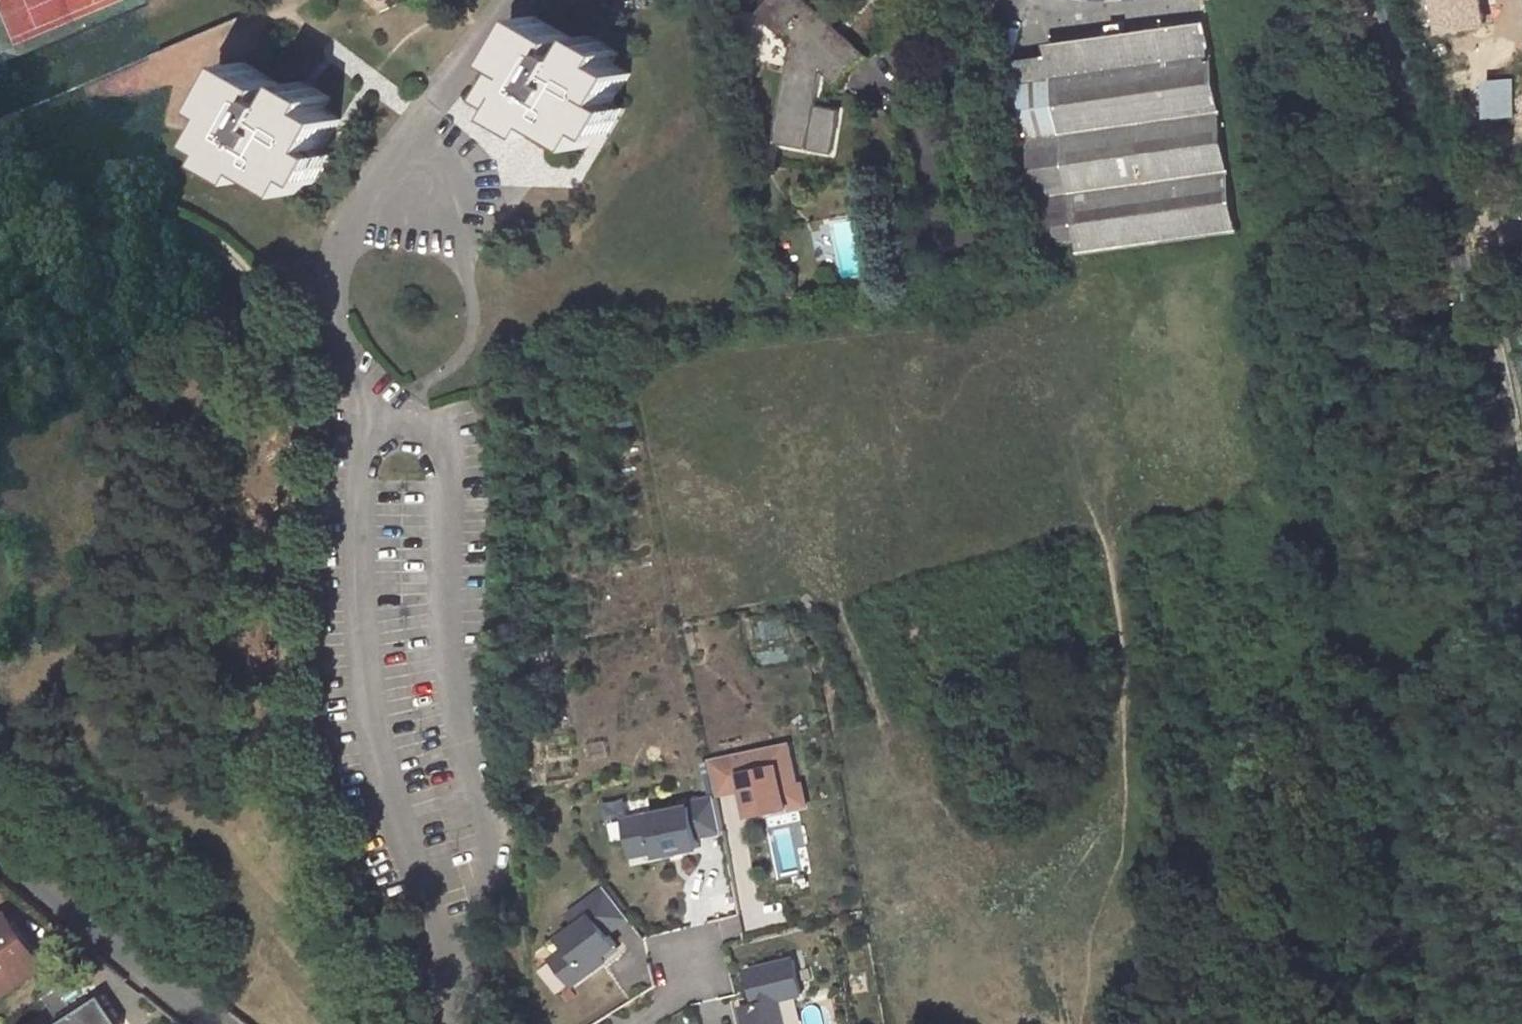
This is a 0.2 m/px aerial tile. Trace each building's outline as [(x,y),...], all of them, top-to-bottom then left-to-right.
[(761,16),(797,47),(774,143),(832,154),(841,111),(816,106),(823,70),(844,87),(852,70),(872,57),(807,0),(774,0),(761,16)] [(1425,56),(1449,49),(1436,0),(1410,0),(1425,56)] [(576,39),(537,13),(512,51),(524,59),(500,95),(526,112),(520,123),(541,137),(548,125),(585,147),(632,74),(613,61),(619,50),(604,41),(597,52),(585,44),(580,52),(572,47),(576,39)] [(1203,22),(1042,42),(1074,253),(1233,229),(1203,22)] [(288,86),(247,62),(224,98),(238,105),(213,145),(239,160),(232,171),(252,183),(260,172),(299,194),(311,175),(320,181),(332,163),(321,156),(344,120),(325,108),(331,98),(315,88),(308,98),(296,90),(291,100),(282,95),(288,86)] [(1515,116),(1515,77),(1488,77),(1488,115),(1515,116)] [(834,219),(839,278),(871,275),(866,217),(834,219)] [(785,638),(784,619),(753,621),(755,641),(785,638)] [(711,756),(719,795),(744,789),(750,816),(810,804),(796,738),(711,756)] [(592,757),(611,754),(609,740),(589,743),(592,757)] [(633,859),(727,838),(717,794),(608,818),(613,840),(628,836),(633,859)] [(607,885),(567,910),(577,925),(546,944),(572,986),(605,965),(628,1001),(665,977),(607,885)] [(0,930),(0,998),(41,970),(10,923),(0,930)] [(788,997),(809,993),(801,954),(747,964),(754,1000),(739,1003),(743,1023),(794,1023),(788,997)] [(72,1016),(77,1023),(120,1023),(125,1021),(107,993),(72,1016)]
